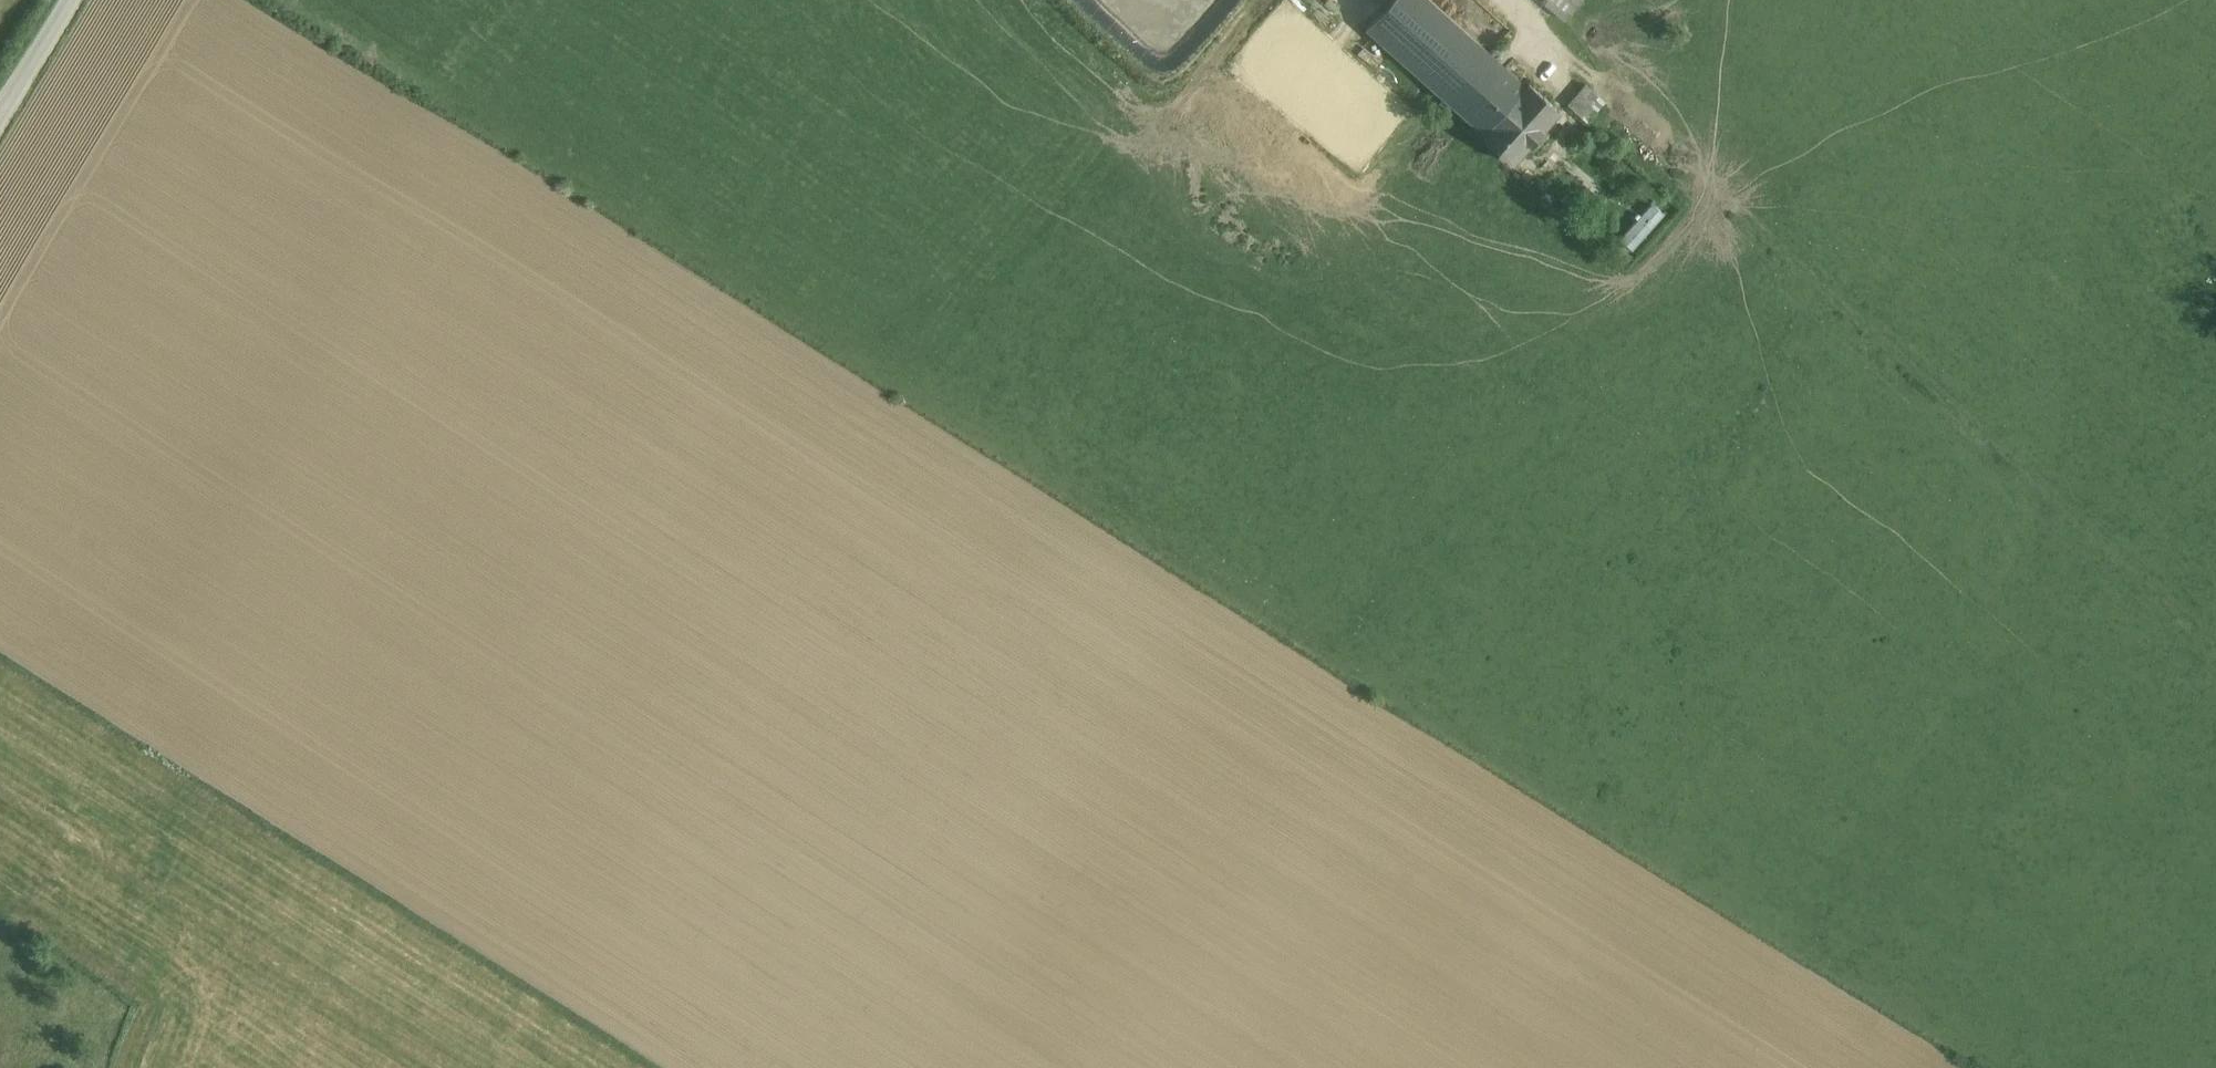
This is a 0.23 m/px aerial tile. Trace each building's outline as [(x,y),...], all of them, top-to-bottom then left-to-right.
[(1432,0),(1392,0),(1367,27),(1462,113),(1505,66),(1432,0)] [(1564,19),(1580,0),(1543,0),(1564,19)] [(1483,132),(1526,85),(1505,66),(1462,113),(1483,132)] [(1526,85),(1483,132),(1481,137),(1513,165),(1562,110),(1530,82),(1526,85)] [(1604,101),(1585,84),(1567,104),(1587,121),(1604,101)] [(1655,200),(1628,225),(1641,238),(1668,213),(1655,200)]
